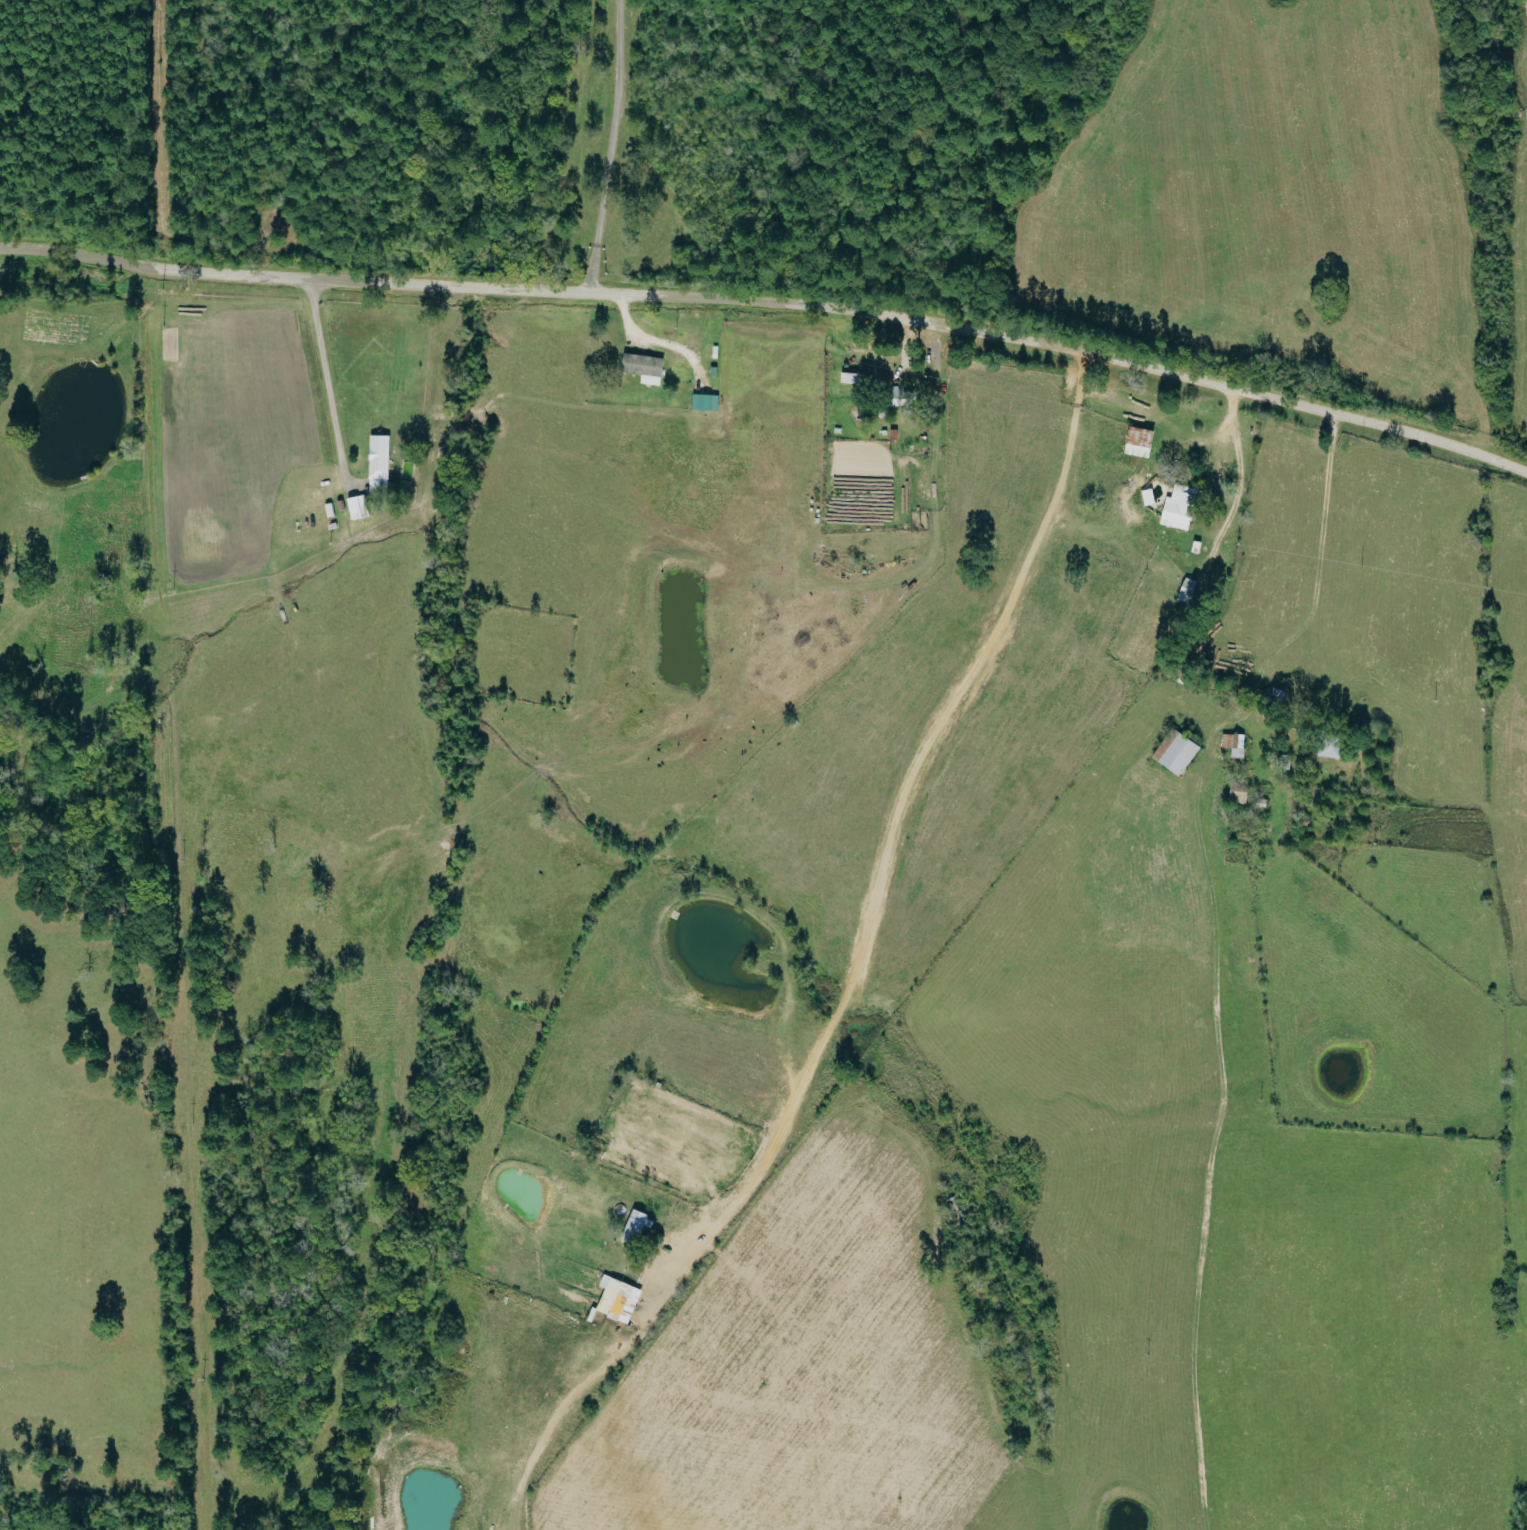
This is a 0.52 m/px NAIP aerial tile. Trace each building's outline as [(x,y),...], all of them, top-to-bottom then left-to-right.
[(643,384),(663,387),(667,359),(627,354),(624,373),(644,376),(643,384)] [(866,373),(845,372),(844,383),(866,383),(866,373)] [(908,386),(894,386),(895,407),(909,406),(908,386)] [(695,411),(721,412),(721,396),(695,395),(695,411)] [(1157,429),(1132,426),(1128,459),(1142,460),(1142,457),(1154,458),(1157,429)] [(392,437),(373,436),(371,491),(391,492),(392,437)] [(1191,531),(1196,508),(1193,507),(1196,488),(1177,485),(1174,497),(1169,496),(1164,525),(1191,531)] [(349,500),(355,522),(373,517),(367,495),(349,500)] [(1204,748),(1176,728),(1155,757),(1183,777),(1204,748)] [(1247,758),(1248,735),(1225,734),(1225,748),(1234,748),(1234,758),(1247,758)] [(1248,804),(1252,783),(1235,780),(1232,801),(1248,804)] [(651,1215),(636,1209),(624,1240),(639,1246),(651,1215)] [(621,1321),(637,1287),(607,1274),(601,1286),(608,1289),(598,1311),(621,1321)]
